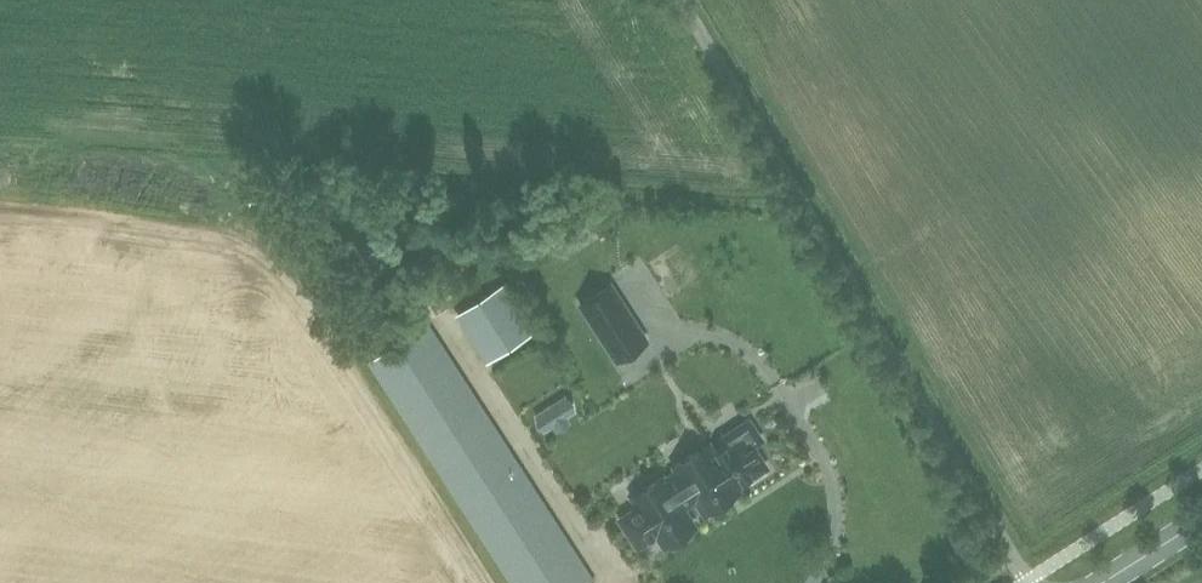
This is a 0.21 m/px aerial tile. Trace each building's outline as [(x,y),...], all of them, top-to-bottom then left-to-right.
[(484,362),(537,328),(508,283),(455,317),(484,362)] [(616,359),(628,352),(646,340),(632,317),(610,284),(581,304),(616,359)] [(429,445),(518,582),(579,582),(417,332),(374,360),(429,445)] [(664,478),(663,476),(632,497),(638,506),(619,518),(637,546),(656,534),(664,546),(695,525),(683,508),(695,500),(704,512),(739,489),(737,486),(748,479),(750,482),(767,472),(764,468),(767,467),(753,445),(762,439),(749,419),(721,437),(725,443),(714,450),(709,443),(674,466),(677,470),(664,478)] [(792,582),(817,582),(817,573),(792,573),(792,582)]
